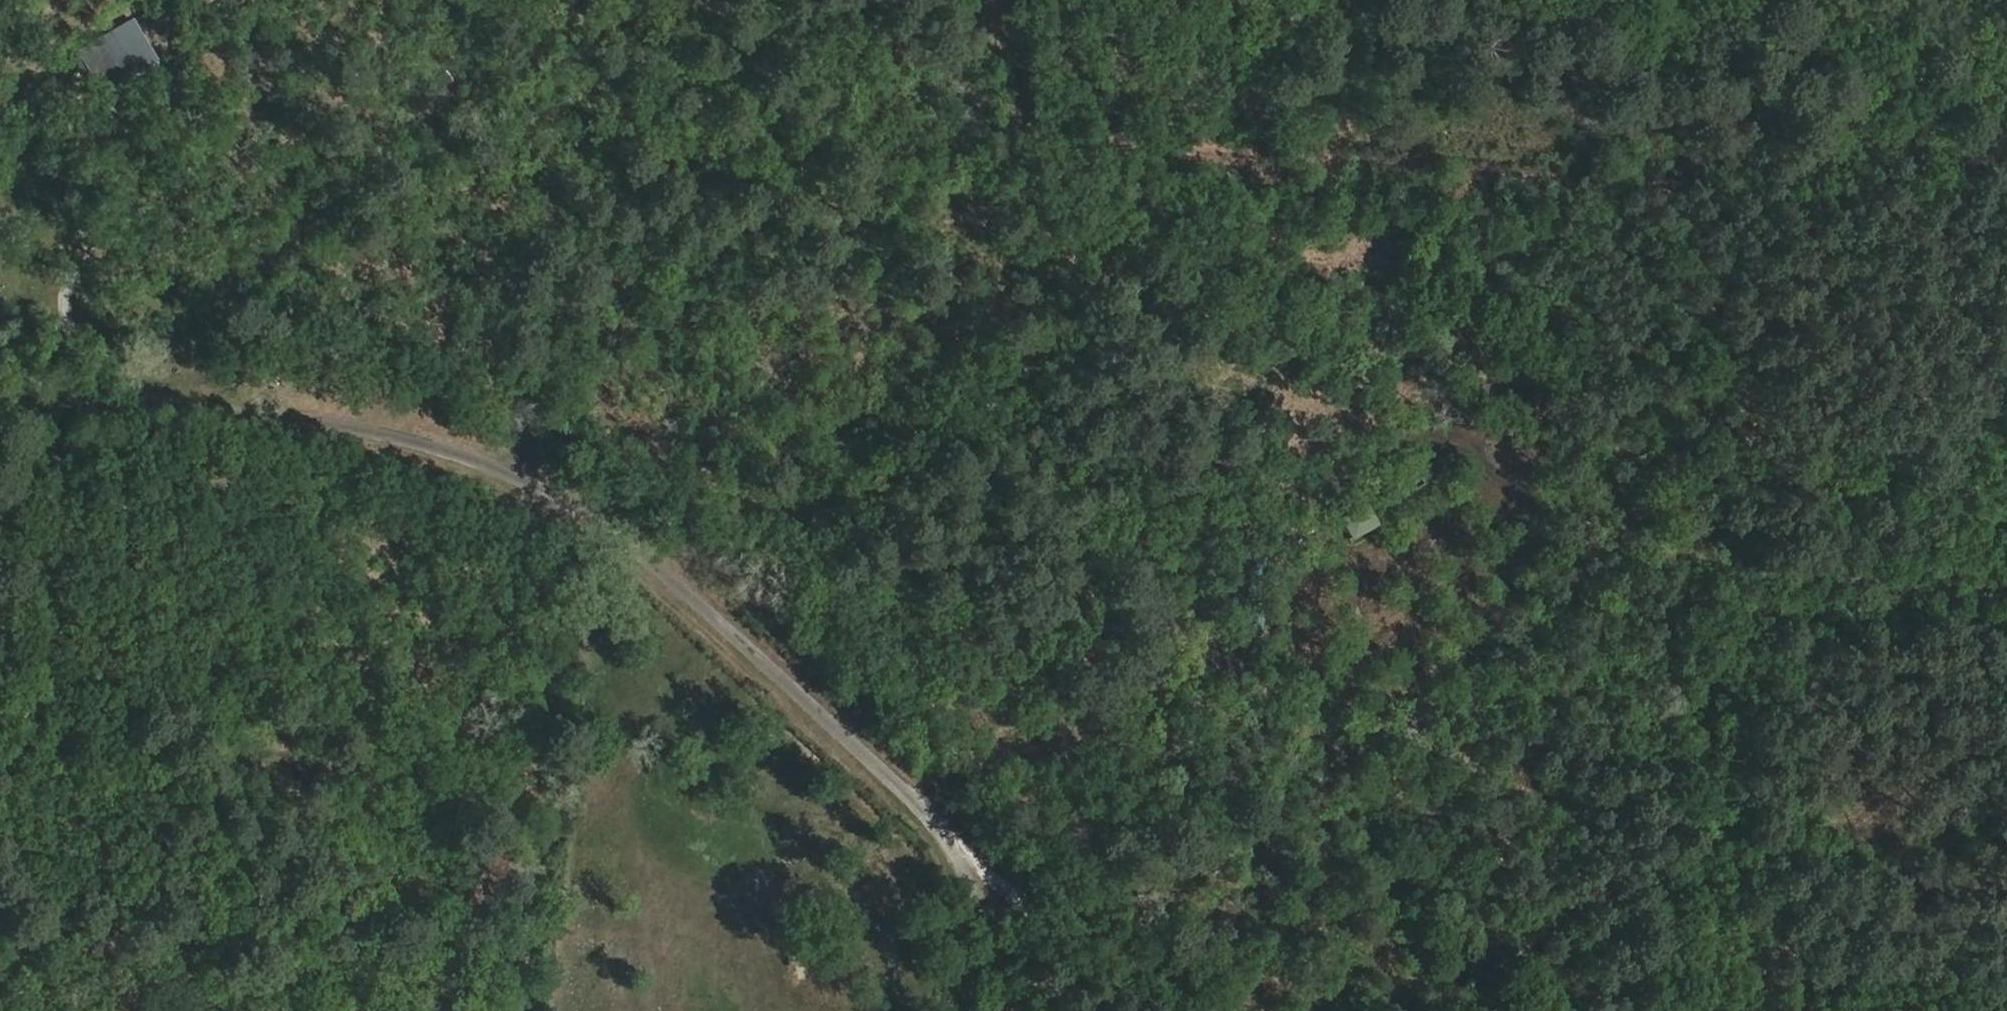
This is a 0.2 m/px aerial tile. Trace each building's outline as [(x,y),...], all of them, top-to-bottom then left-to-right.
[(104,94),(156,63),(132,23),(80,55),(104,94)] [(1879,664),(1868,676),(1879,685),(1889,673),(1879,664)]
